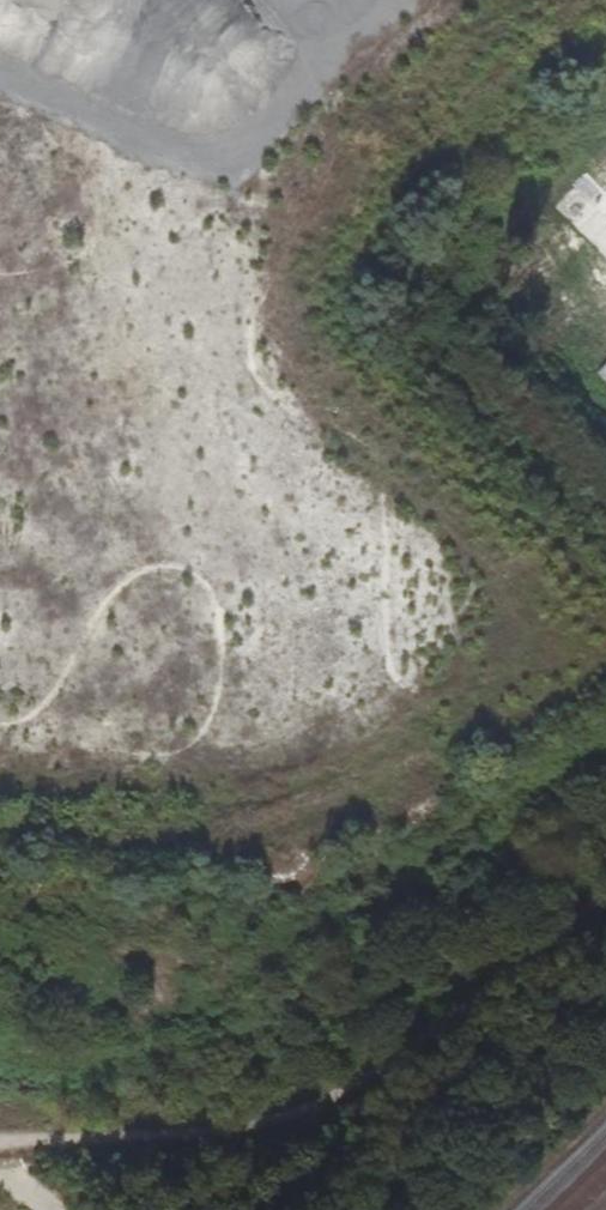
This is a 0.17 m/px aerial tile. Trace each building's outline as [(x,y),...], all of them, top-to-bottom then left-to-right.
[(577,268),(605,304),(605,266),(595,253),(577,268)]
